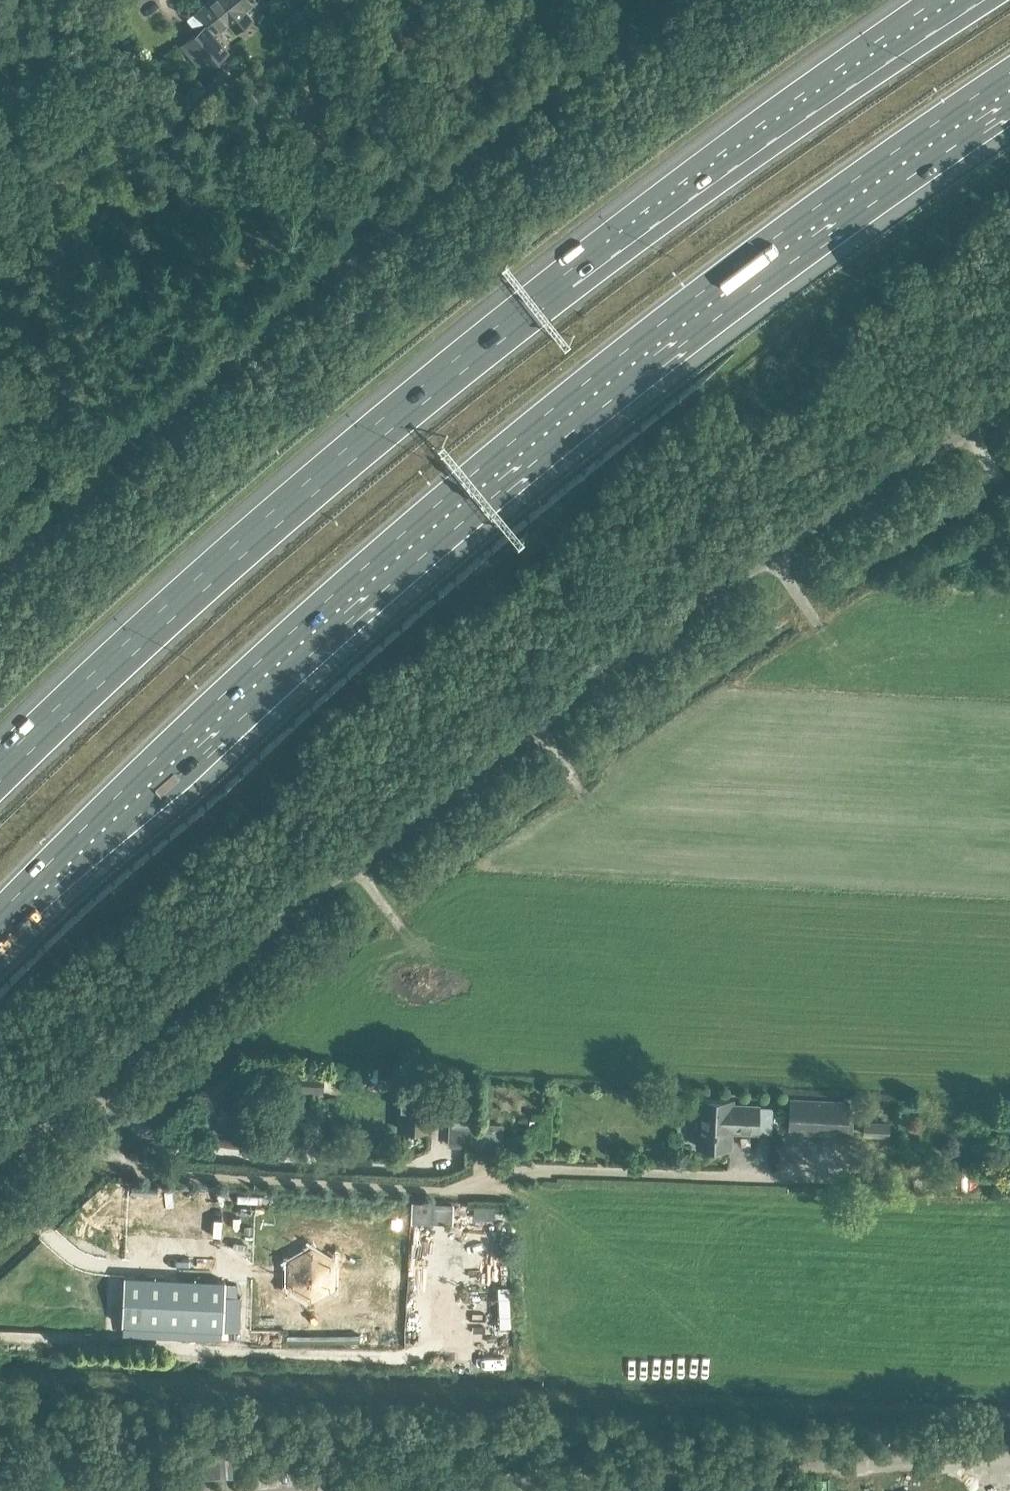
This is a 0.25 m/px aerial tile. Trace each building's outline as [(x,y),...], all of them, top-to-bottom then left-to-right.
[(198,8),(217,31),(228,23),(234,30),(251,17),(245,9),(256,0),(207,0),(198,8)] [(206,24),(184,41),(202,63),(223,45),(206,24)] [(214,99),(226,88),(234,81),(233,81),(225,70),(203,87),(214,99)] [(246,70),(237,76),(238,77),(242,83),(243,83),(251,77),(251,76),(246,70)] [(192,99),(199,107),(203,104),(196,96),(192,99)] [(208,102),(195,112),(200,118),(213,108),(208,102)] [(278,1069),(276,1091),(323,1093),(324,1071),(278,1069)] [(402,1085),(401,1128),(429,1129),(430,1109),(454,1110),(454,1125),(473,1126),(472,1146),(501,1147),(502,1124),(494,1124),(494,1122),(486,1122),(486,1125),(469,1125),(470,1083),(451,1082),(451,1090),(430,1089),(430,1085),(402,1085)] [(699,1124),(693,1126),(693,1137),(698,1139),(698,1145),(734,1147),(735,1133),(760,1134),(761,1106),(736,1106),(736,1100),(699,1099),(699,1124)] [(847,1133),(849,1101),(791,1099),(790,1130),(847,1133)] [(203,1134),(220,1119),(217,1115),(208,1105),(207,1104),(190,1119),(203,1134)] [(889,1136),(890,1121),(864,1120),(863,1135),(889,1136)] [(475,1204),(474,1213),(486,1213),(486,1219),(494,1219),(494,1204),(475,1204)] [(224,1329),(226,1281),(126,1276),(124,1324),(224,1329)] [(187,1459),(188,1478),(221,1477),(220,1458),(187,1459)]
